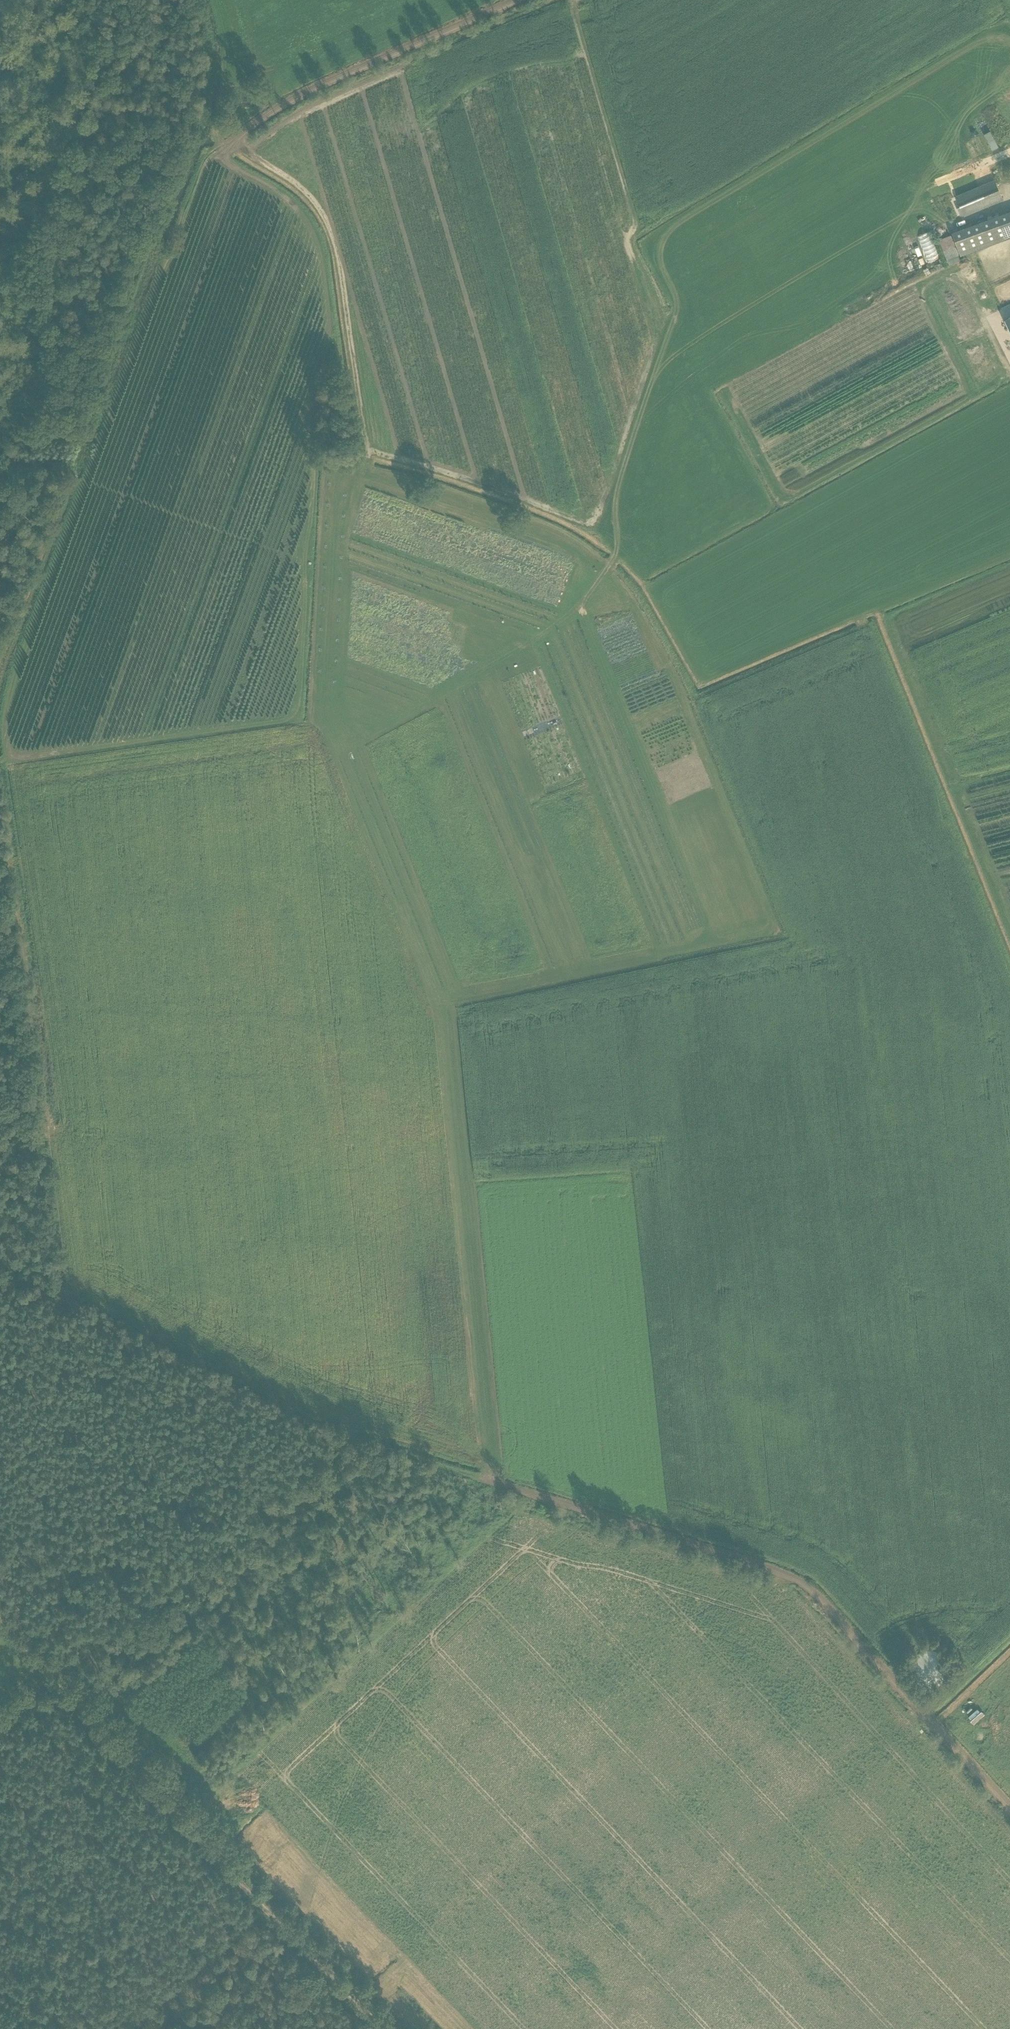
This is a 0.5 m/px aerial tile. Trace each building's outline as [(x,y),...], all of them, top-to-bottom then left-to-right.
[(955,196),(964,216),(1003,200),(994,180),(955,196)] [(952,232),(960,256),(1009,238),(1009,211),(952,232)] [(930,231),(918,235),(928,262),(940,258),(930,231)] [(978,1707),(967,1716),(973,1724),(984,1715),(978,1707)]
